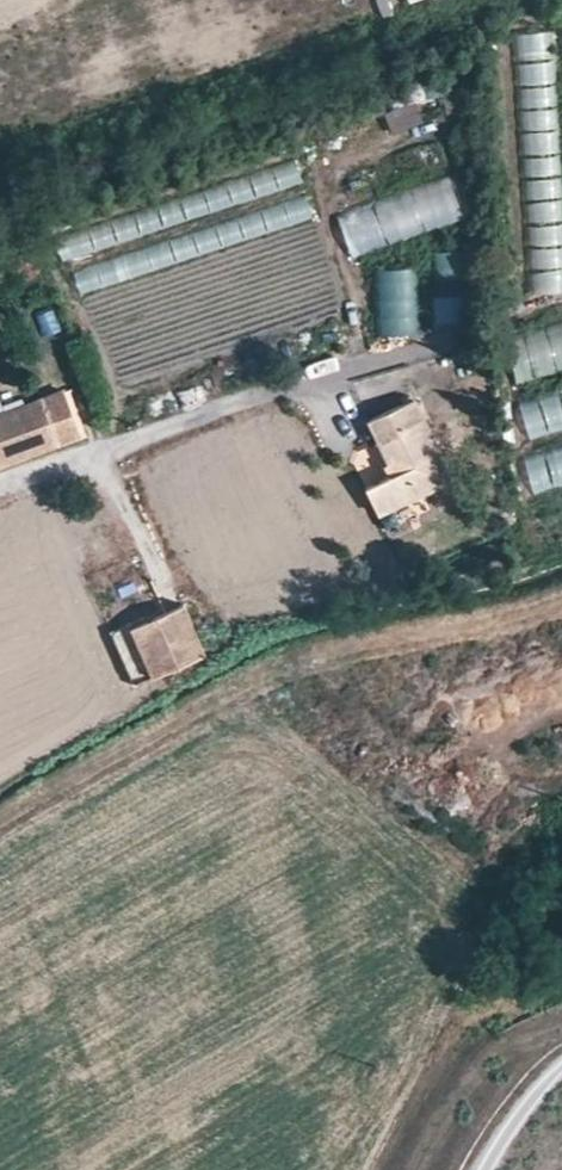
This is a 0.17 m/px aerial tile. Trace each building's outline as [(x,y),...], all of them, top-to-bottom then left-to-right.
[(514,24),(520,307),(561,298),(561,13),(514,24)] [(392,132),(424,130),(423,105),(390,106),(392,132)] [(356,258),(469,213),(453,172),(339,217),(356,258)] [(434,251),(437,321),(467,320),(464,250),(434,251)] [(422,335),(420,266),(378,268),(380,336),(422,335)] [(514,340),(535,478),(561,472),(561,327),(514,340)] [(436,359),(438,410),(467,409),(465,358),(436,359)] [(382,516),(457,488),(423,398),(371,418),(394,479),(371,488),(382,516)] [(0,416),(0,463),(54,442),(38,401),(0,416)] [(213,617),(197,623),(204,643),(220,637),(213,617)] [(209,659),(204,643),(197,623),(155,637),(167,673),(209,659)] [(497,1053),(488,1047),(482,1057),(491,1063),(497,1053)]
